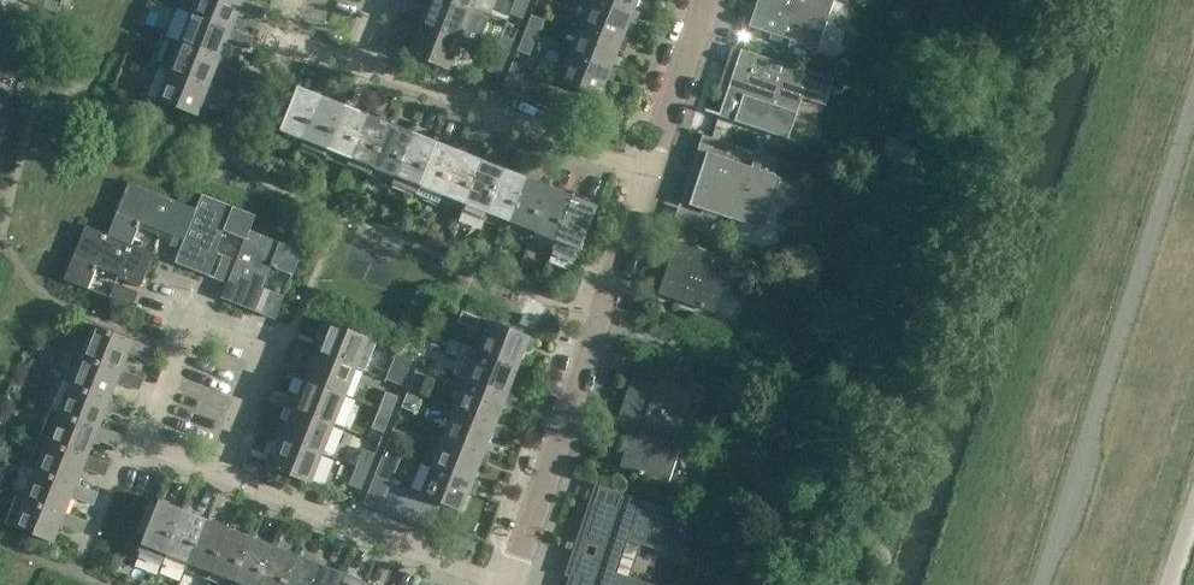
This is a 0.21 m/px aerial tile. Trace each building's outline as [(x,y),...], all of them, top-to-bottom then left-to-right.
[(17,0),(0,0),(0,12),(11,16),(17,0)] [(245,0),(243,0),(243,1),(241,0),(197,0),(193,10),(186,7),(184,11),(191,14),(192,14),(232,30),(232,28),(238,12),(261,21),(266,8),(245,0)] [(472,12),(473,11),(444,0),(430,0),(421,24),(461,40),(472,12)] [(477,0),(444,0),(473,11),(477,0)] [(530,0),(529,0),(516,0),(511,13),(523,18),(530,0)] [(634,10),(608,0),(591,0),(582,23),(623,39),(634,10)] [(638,0),(608,0),(634,10),(638,0)] [(750,26),(778,35),(779,33),(791,37),(790,40),(792,40),(786,58),(812,67),(835,0),(758,0),(750,26)] [(911,6),(926,10),(929,1),(927,0),(913,0),(911,6)] [(254,37),(232,28),(232,30),(192,14),(191,14),(181,38),(174,36),(173,39),(172,40),(180,43),(180,42),(220,58),(221,57),(227,41),(249,50),(254,37)] [(532,15),(525,33),(537,38),(544,20),(532,15)] [(10,40),(17,24),(0,17),(0,36),(10,40)] [(611,67),(623,39),(582,23),(571,51),(611,67)] [(449,69),(461,40),(421,24),(409,53),(449,69)] [(530,56),(537,38),(525,33),(518,51),(530,56)] [(502,35),(495,53),(507,58),(514,40),(502,35)] [(243,66),(221,57),(220,58),(180,42),(180,43),(170,67),(163,64),(161,67),(169,71),(209,87),(209,85),(216,69),(238,78),(243,67),(243,66)] [(599,97),(611,67),(571,51),(559,81),(566,84),(580,90),(599,97)] [(500,75),(507,58),(495,53),(488,71),(500,75)] [(811,72),(755,53),(755,55),(755,56),(752,66),(751,65),(751,67),(738,62),(720,115),(788,137),(806,87),(811,72)] [(28,74),(32,63),(14,56),(10,66),(28,74)] [(515,95),(526,68),(513,63),(502,90),(515,95)] [(232,94),(209,85),(209,87),(169,71),(161,67),(159,66),(148,95),(156,98),(156,99),(197,115),(204,98),(227,107),(232,94)] [(529,101),(540,73),(526,68),(515,95),(529,101)] [(542,106),(553,79),(540,73),(529,101),(542,106)] [(566,84),(559,81),(553,79),(542,106),(555,112),(566,84)] [(569,117),(580,90),(566,84),(555,112),(569,117)] [(302,146),(322,96),(298,86),(278,137),(281,138),(283,132),(303,140),(301,146),(302,146)] [(325,155),(345,105),(322,96),(302,146),(325,155)] [(348,164),(367,114),(345,105),(325,155),(325,156),(328,149),(349,158),(346,164),(348,164)] [(370,173),(391,123),(367,114),(348,164),(348,165),(351,158),(371,167),(369,173),(370,173)] [(0,118),(0,145),(9,122),(0,118)] [(394,182),(414,132),(391,123),(370,173),(371,173),(374,167),(394,176),(392,182),(394,182)] [(417,192),(437,142),(414,132),(394,182),(415,191),(417,192)] [(755,152),(715,139),(710,152),(708,151),(702,169),(695,166),(689,184),(696,187),(690,204),(759,227),(776,174),(773,174),(778,160),(755,152)] [(440,201),(461,151),(437,142),(417,192),(415,197),(438,206),(440,201)] [(462,210),(482,160),(461,151),(440,201),(441,201),(443,195),(464,204),(462,209),(462,210)] [(484,219),(505,169),(482,160),(462,210),(464,211),(484,219)] [(508,228),(529,178),(505,169),(484,219),(486,220),(488,213),(509,222),(507,228),(508,228)] [(531,238),(551,187),(529,178),(508,228),(509,229),(512,223),(532,231),(530,237),(531,238)] [(197,209),(130,182),(109,235),(155,253),(154,254),(176,262),(180,250),(181,250),(197,209)] [(554,247),(574,196),(551,187),(531,238),(532,238),(534,232),(555,240),(553,246),(554,247)] [(202,194),(197,209),(181,250),(180,250),(176,262),(209,275),(216,259),(210,256),(212,252),(215,253),(224,230),(245,239),(246,237),(250,229),(251,230),(257,216),(202,194)] [(598,206),(574,196),(554,247),(578,256),(598,206)] [(420,223),(415,235),(425,239),(430,227),(420,223)] [(141,287),(154,254),(155,253),(109,235),(100,231),(87,226),(65,279),(89,288),(98,266),(120,275),(121,272),(126,274),(124,280),(141,287)] [(303,251),(251,230),(250,229),(246,237),(245,239),(237,260),(238,260),(229,283),(228,283),(222,298),(256,311),(263,295),(258,292),(260,287),(262,288),(271,266),(294,274),(303,251)] [(750,250),(720,239),(714,255),(677,243),(660,293),(715,311),(732,262),(745,266),(750,250)] [(238,260),(237,260),(224,255),(215,278),(228,283),(229,283),(238,260)] [(133,306),(139,291),(116,282),(110,297),(133,306)] [(285,296),(284,296),(271,290),(261,313),(276,319),(285,296)] [(480,317),(463,310),(458,322),(476,329),(480,317)] [(76,348),(75,352),(82,355),(82,353),(123,369),(129,353),(151,362),(156,349),(87,321),(86,323),(93,326),(84,350),(76,348)] [(489,321),(478,350),(519,366),(530,337),(489,321)] [(368,338),(328,322),(317,351),(357,367),(368,338)] [(469,347),(451,340),(446,351),(464,359),(469,347)] [(403,386),(415,356),(398,350),(387,379),(403,386)] [(507,395),(519,366),(478,350),(467,379),(507,395)] [(345,396),(357,367),(317,351),(305,380),(345,396)] [(145,378),(123,369),(82,353),(82,355),(75,352),(63,380),(70,383),(71,381),(112,398),(118,381),(140,390),(145,378)] [(640,472),(639,473),(642,474),(643,473),(669,482),(681,445),(678,444),(681,435),(688,438),(703,392),(692,388),(697,374),(651,359),(644,380),(633,376),(617,424),(639,432),(637,439),(631,437),(621,466),(640,472)] [(428,376),(416,371),(409,389),(421,394),(428,376)] [(496,423),(507,395),(467,379),(455,407),(496,423)] [(133,407),(112,398),(71,381),(70,383),(63,380),(52,409),(59,412),(60,410),(100,426),(107,410),(129,418),(133,407)] [(334,424),(345,396),(305,380),(294,408),(334,424)] [(414,412),(421,394),(409,389),(402,407),(414,412)] [(399,396),(398,396),(386,392),(379,409),(392,414),(399,396)] [(485,452),(496,423),(455,407),(444,436),(485,452)] [(323,453),(334,424),(294,408),(282,437),(323,453)] [(122,435),(100,426),(60,410),(59,412),(52,409),(40,438),(48,441),(48,439),(89,455),(95,439),(117,448),(122,435)] [(384,432),(392,414),(379,409),(372,427),(384,432)] [(405,433),(393,429),(386,446),(398,451),(405,433)] [(473,481),(485,452),(444,436),(433,465),(473,481)] [(311,483),(323,453),(282,437),(271,467),(311,483)] [(111,464),(89,455),(48,439),(48,441),(40,438),(29,466),(36,469),(37,467),(77,483),(84,468),(106,476),(111,464)] [(403,453),(398,451),(386,446),(375,476),(388,481),(392,483),(403,453)] [(376,454),(375,453),(364,449),(357,467),(369,471),(376,454)] [(462,511),(473,481),(433,465),(421,494),(429,497),(443,503),(462,511)] [(73,495),(95,504),(99,492),(77,483),(37,467),(36,469),(27,493),(20,490),(18,495),(25,498),(26,496),(66,512),(73,495)] [(362,489),(369,471),(357,467),(350,485),(362,489)] [(377,509),(388,481),(375,476),(364,504),(377,509)] [(402,487),(392,483),(388,481),(377,509),(391,514),(402,487)] [(404,520),(415,492),(402,487),(391,514),(404,520)] [(429,497),(421,494),(415,492),(404,520),(418,525),(429,497)] [(594,500),(584,531),(594,534),(591,542),(581,539),(566,584),(644,584),(616,575),(630,533),(673,548),(685,513),(628,494),(623,510),(594,500)] [(88,521),(66,512),(26,496),(25,498),(18,495),(7,523),(76,551),(76,550),(55,541),(61,525),(83,533),(88,521)] [(432,531),(443,503),(429,497),(418,525),(432,531)] [(164,560),(184,509),(160,500),(157,505),(151,503),(139,532),(146,535),(138,555),(162,564),(163,560),(164,560)] [(187,569),(207,519),(184,509),(164,560),(187,569)] [(210,578),(230,528),(207,519),(187,569),(188,569),(190,563),(211,571),(209,578),(210,578)] [(253,537),(230,528),(210,578),(211,579),(213,572),(234,581),(232,584),(234,584),(253,537)] [(275,546),(253,537),(234,584),(236,581),(246,584),(260,584),(275,546)] [(298,555),(275,546),(260,584),(286,584),(298,555)] [(322,564),(298,555),(286,584),(314,584),(322,564)] [(345,573),(322,564),(314,584),(340,584),(345,573)] [(368,582),(345,573),(340,584),(366,584),(368,582)]
